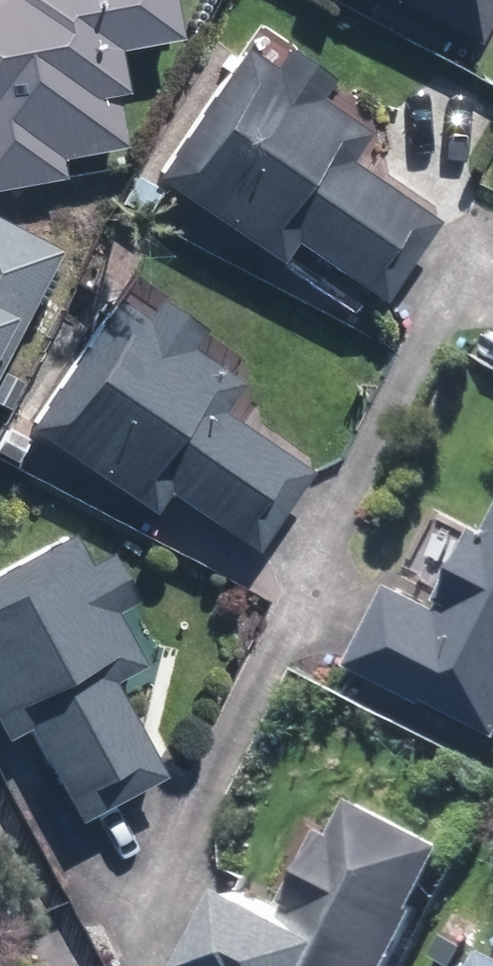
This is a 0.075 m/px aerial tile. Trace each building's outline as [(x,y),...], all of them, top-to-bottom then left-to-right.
[(64,181),(60,161),(120,151),(111,98),(125,96),(117,53),(182,42),(175,0),(0,0),(0,192),(64,181)] [(475,45),(492,10),(492,0),(388,0),(475,45)] [(270,71),(242,51),(152,181),(278,267),(292,246),(379,305),(435,223),(346,162),(365,135),(315,101),(330,79),(285,49),(270,71)] [(46,250),(0,227),(0,342),(46,250)] [(138,320),(114,304),(25,435),(152,519),(168,495),(254,553),(309,471),(222,413),(240,388),(185,351),(201,327),(154,296),(138,320)] [(487,530),(478,526),(441,596),(448,600),(441,611),(388,583),(346,663),(424,704),(427,699),(492,733),(492,519),(487,530)] [(69,535),(0,571),(0,741),(3,745),(25,733),(74,826),(162,781),(111,683),(140,668),(111,614),(132,603),(107,554),(85,565),(69,535)] [(333,832),(322,827),(283,900),(288,903),(284,911),(235,885),(192,965),(193,965),(389,965),(418,911),(411,907),(444,845),(352,797),(333,832)] [(483,947),(473,965),(492,965),(492,953),(483,947)]
